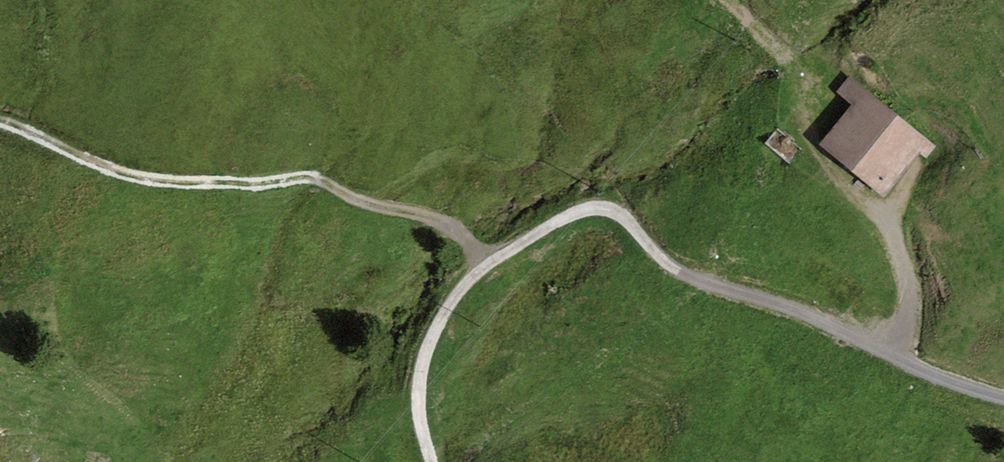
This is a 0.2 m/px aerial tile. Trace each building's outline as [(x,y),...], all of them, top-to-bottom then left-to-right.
[(924,149),(866,94),(816,148),(874,202),(924,149)]
